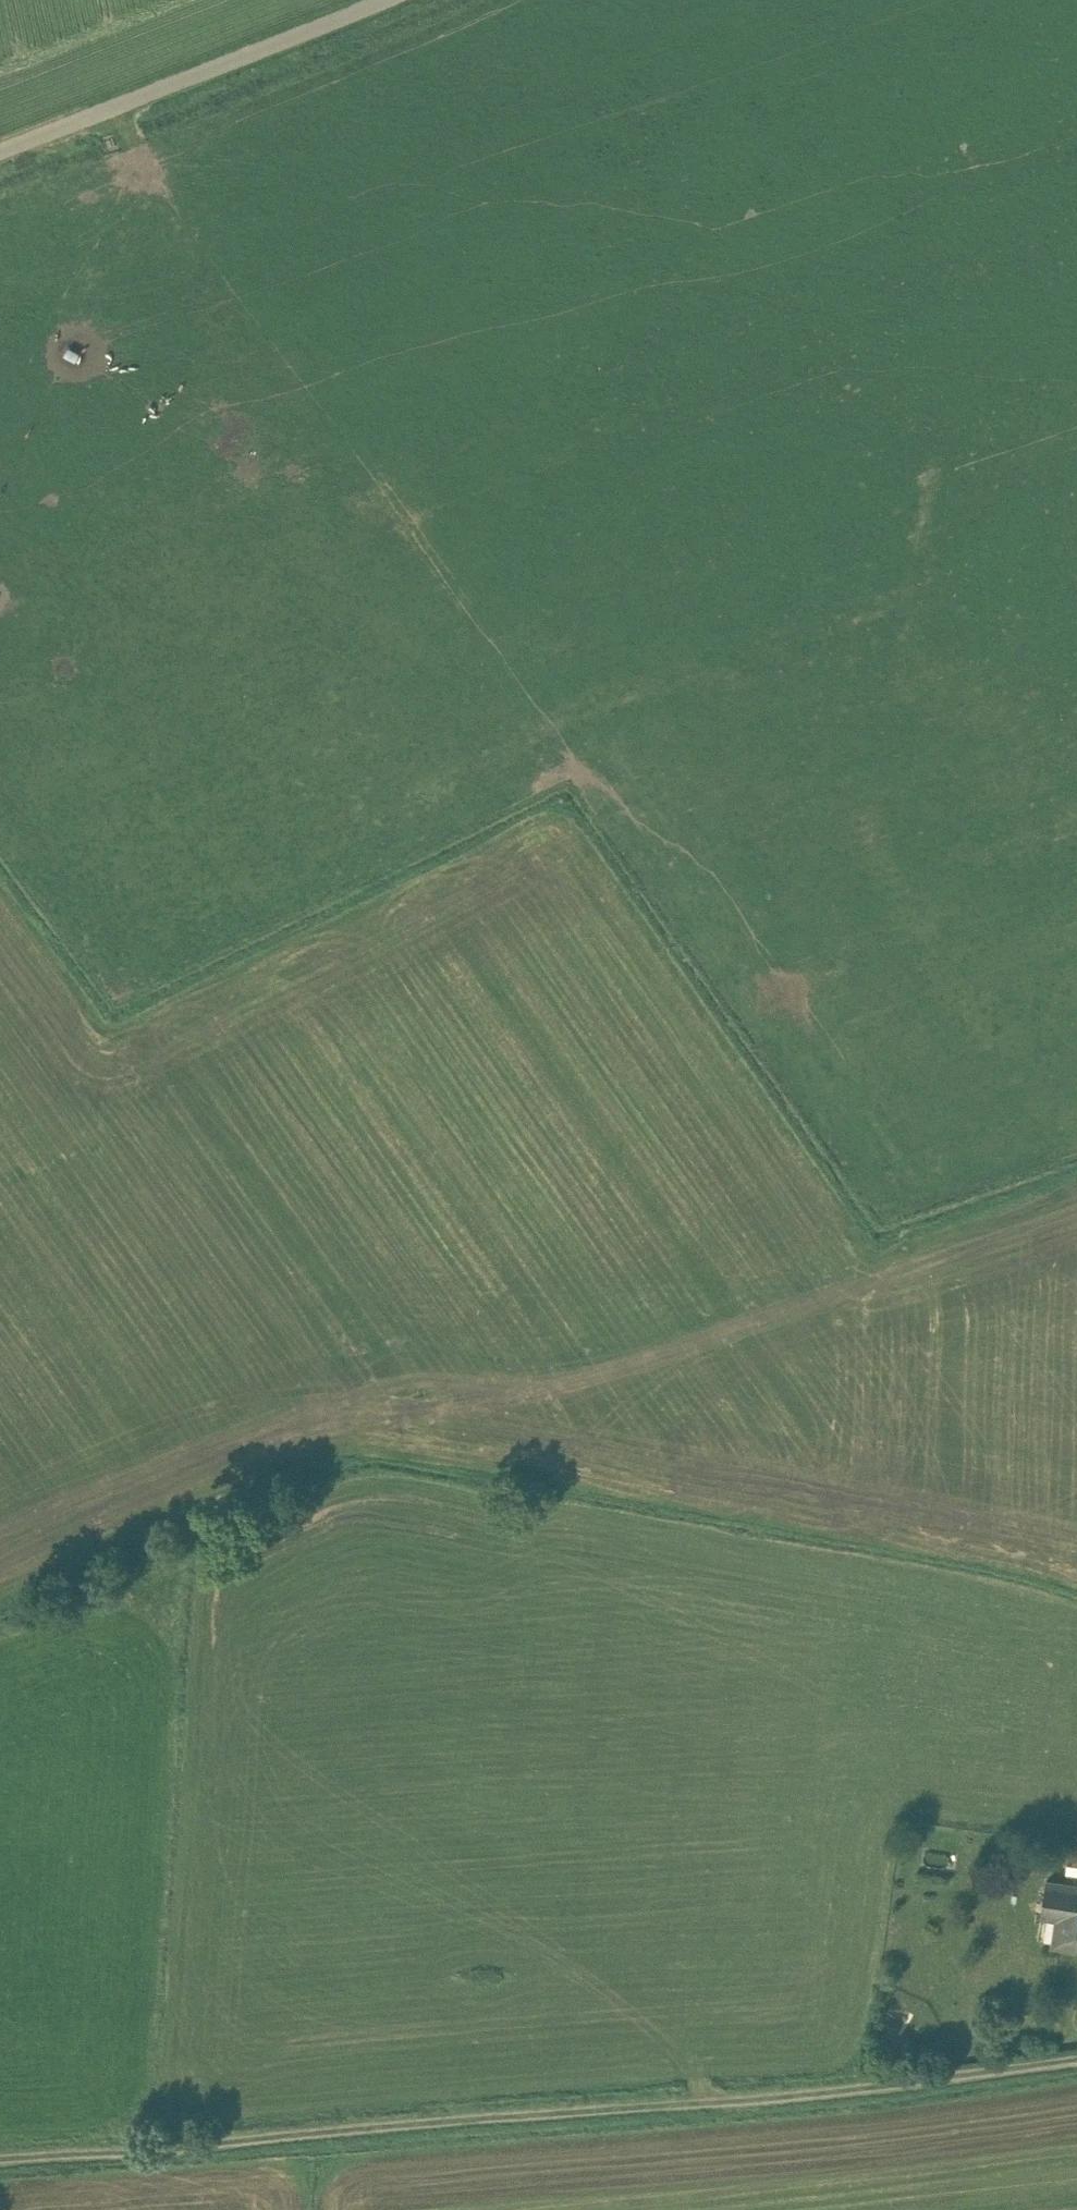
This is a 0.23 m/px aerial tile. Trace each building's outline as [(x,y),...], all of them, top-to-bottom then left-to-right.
[(1047,1878),(1043,1903),(1059,1905),(1054,1941),(1076,1944),(1076,1883),(1047,1878)]
